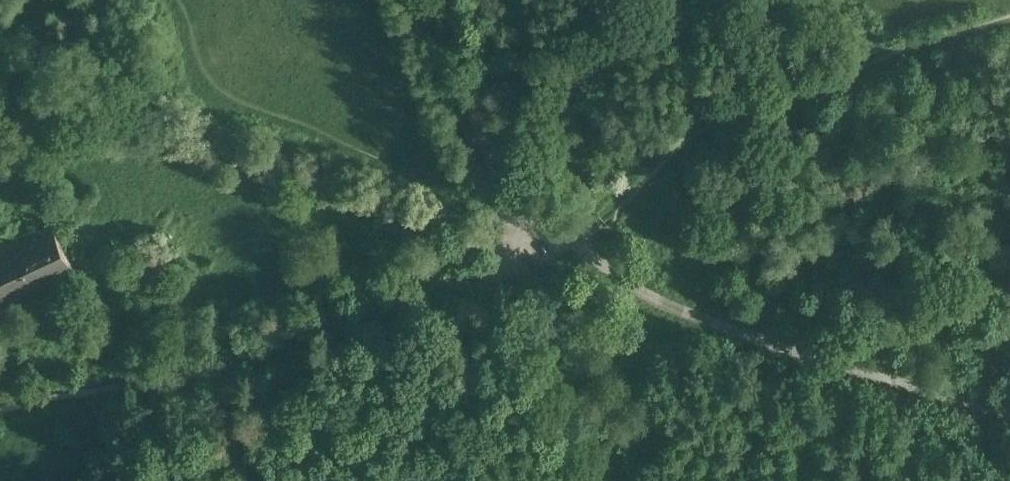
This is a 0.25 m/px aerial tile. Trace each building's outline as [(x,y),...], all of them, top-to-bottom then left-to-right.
[(71,269),(49,224),(1,248),(0,248),(0,303),(71,269)]
